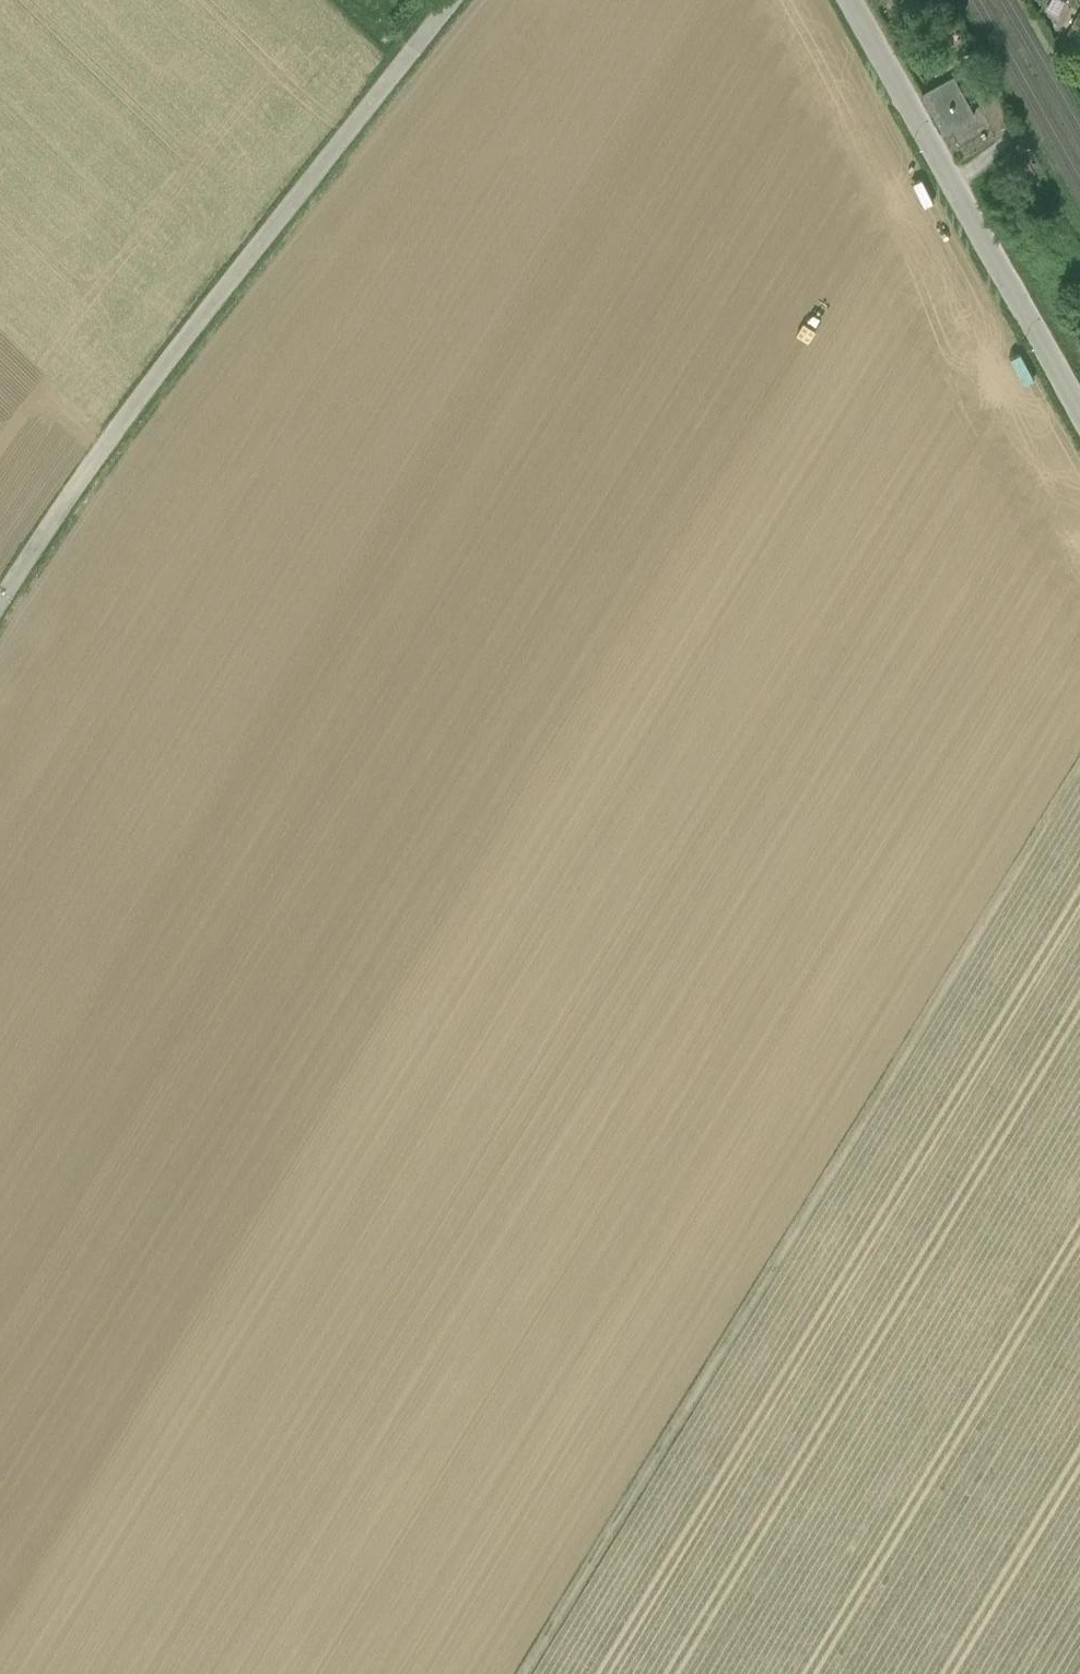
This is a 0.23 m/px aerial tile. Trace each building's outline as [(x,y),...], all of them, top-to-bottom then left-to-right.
[(924,93),(945,132),(974,115),(954,77),(924,93)]
